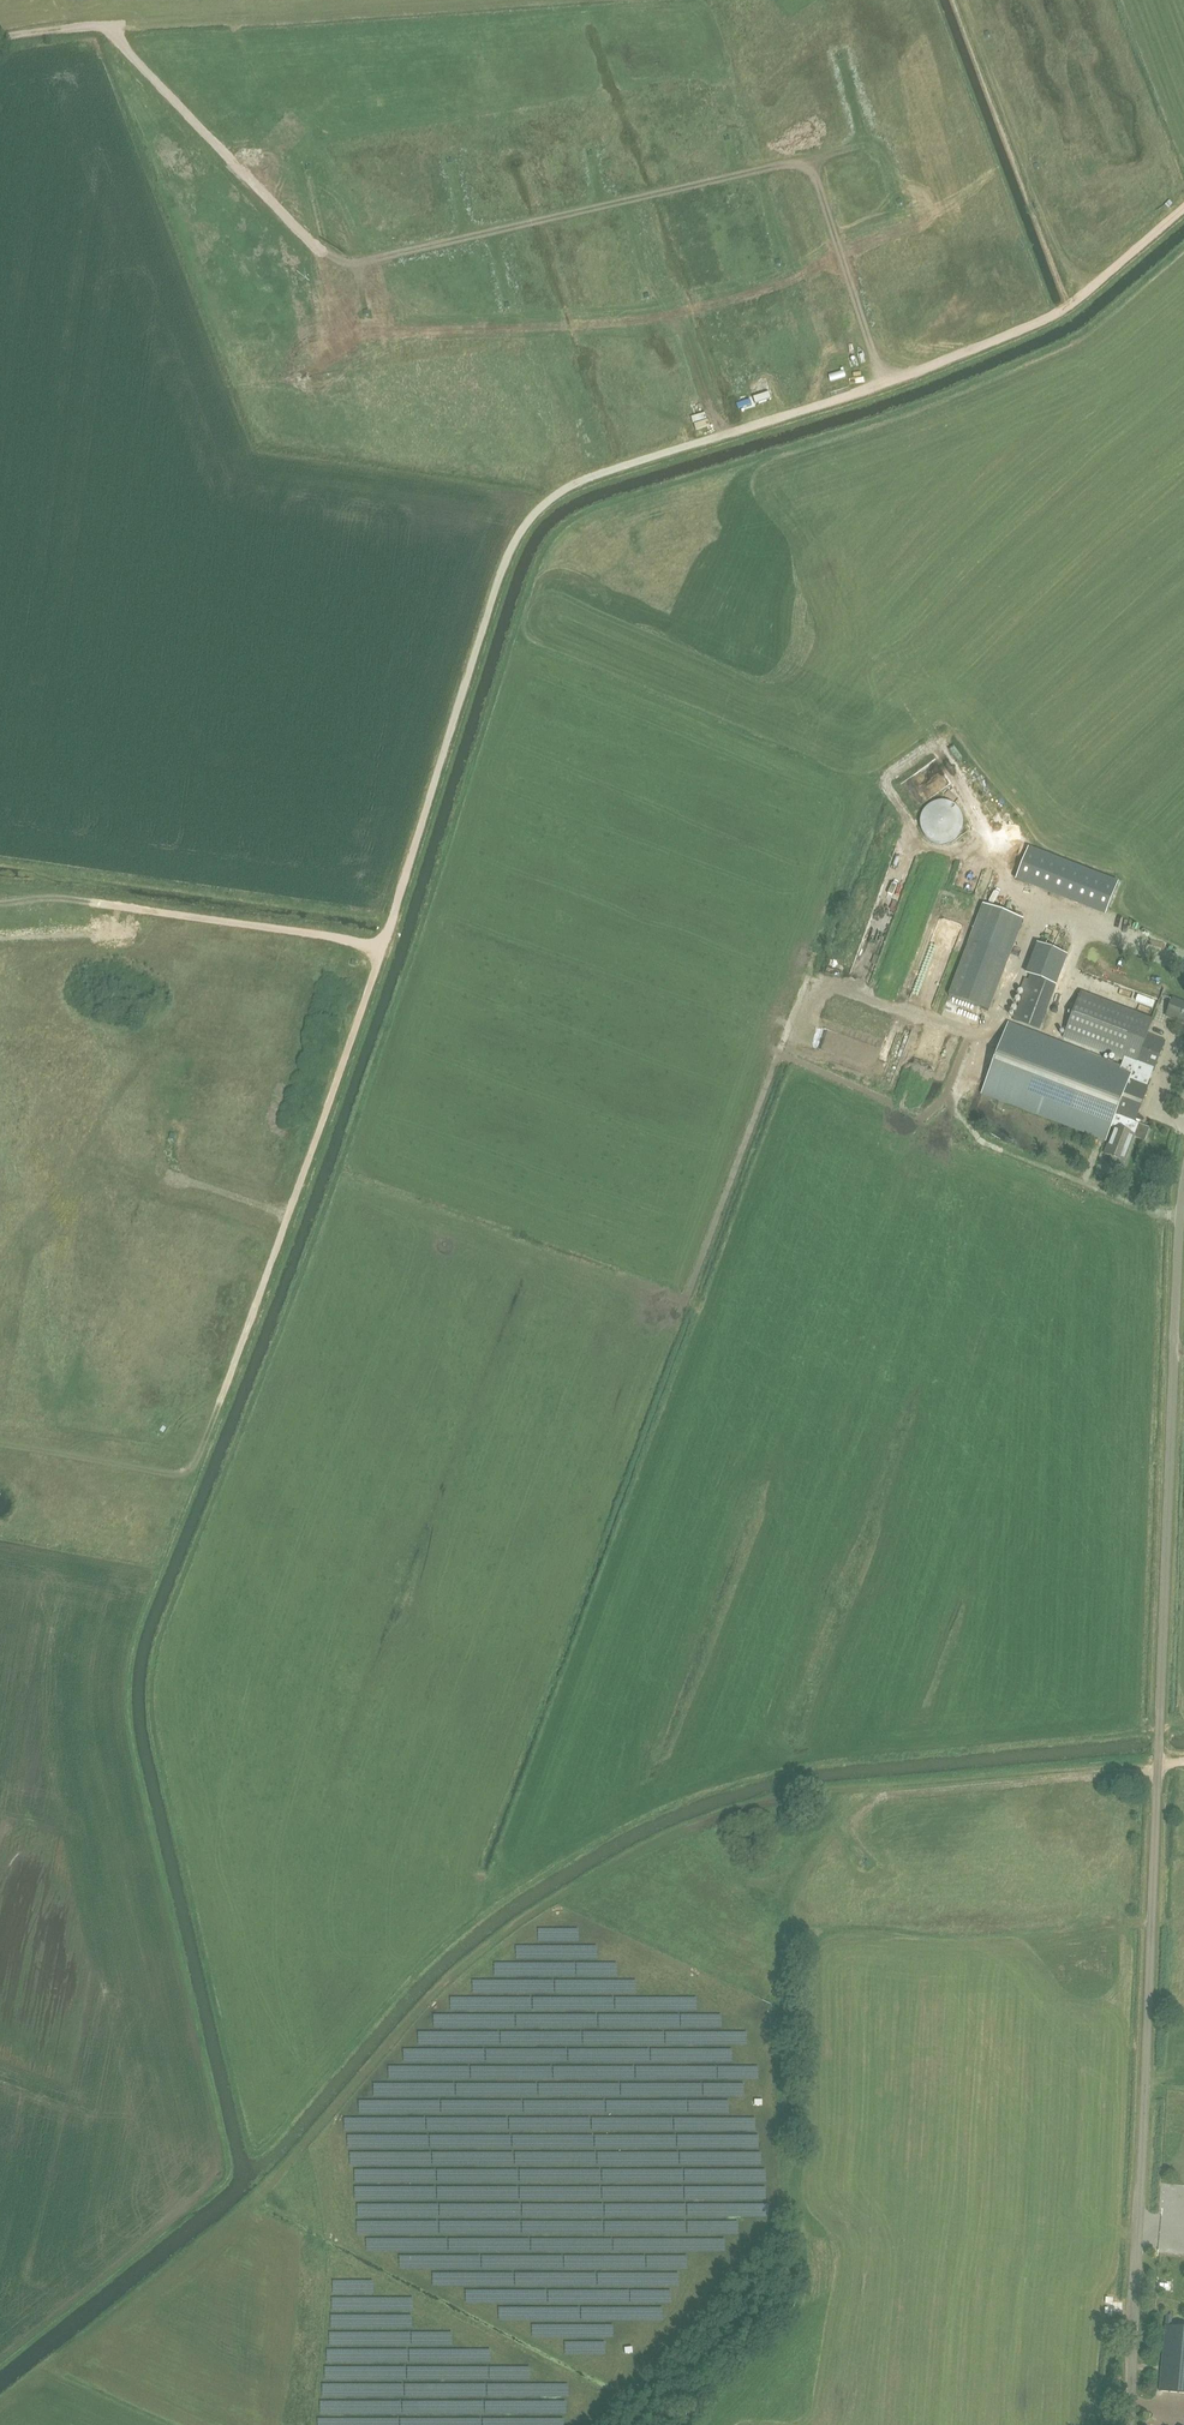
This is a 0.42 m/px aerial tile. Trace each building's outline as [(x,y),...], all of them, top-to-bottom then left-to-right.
[(769,392),(753,398),(756,404),(772,399),(769,392)] [(924,810),(921,816),(920,822),(921,829),(924,835),(929,840),(935,843),(941,844),(948,843),(954,840),(959,835),(962,830),(963,824),(962,818),(960,812),(956,807),(951,803),(945,801),(939,801),(933,803),(928,806),(924,810)] [(977,892),(983,882),(972,875),(966,885),(977,892)] [(1015,894),(1020,891),(1014,880),(1008,884),(1015,894)] [(977,1006),(998,949),(1010,953),(1024,919),(985,904),(971,939),(950,996),(977,1006)] [(1038,936),(1025,965),(1057,979),(1070,949),(1038,936)] [(1022,989),(1026,991),(1015,1020),(1040,1030),(1057,986),(1032,976),(1030,980),(1026,978),(1022,989)] [(1165,1041),(1147,1034),(1153,1019),(1084,993),(1067,1038),(1127,1062),(1124,1069),(1009,1025),(983,1092),(1107,1140),(1116,1117),(1124,1120),(1120,1130),(1115,1129),(1105,1155),(1111,1157),(1110,1159),(1110,1162),(1112,1164),(1118,1166),(1121,1166),(1123,1164),(1123,1162),(1125,1162),(1135,1136),(1128,1133),(1132,1122),(1135,1123),(1150,1081),(1149,1081),(1153,1071),(1154,1071),(1165,1041)] [(1183,1023),(1183,1004),(1173,1000),(1167,1017),(1183,1023)] [(947,1010),(975,1021),(978,1013),(950,1003),(947,1010)] [(1115,1774),(1115,1782),(1129,1782),(1129,1774),(1115,1774)] [(1183,2393),(1183,2327),(1165,2326),(1160,2391),(1183,2393)]
